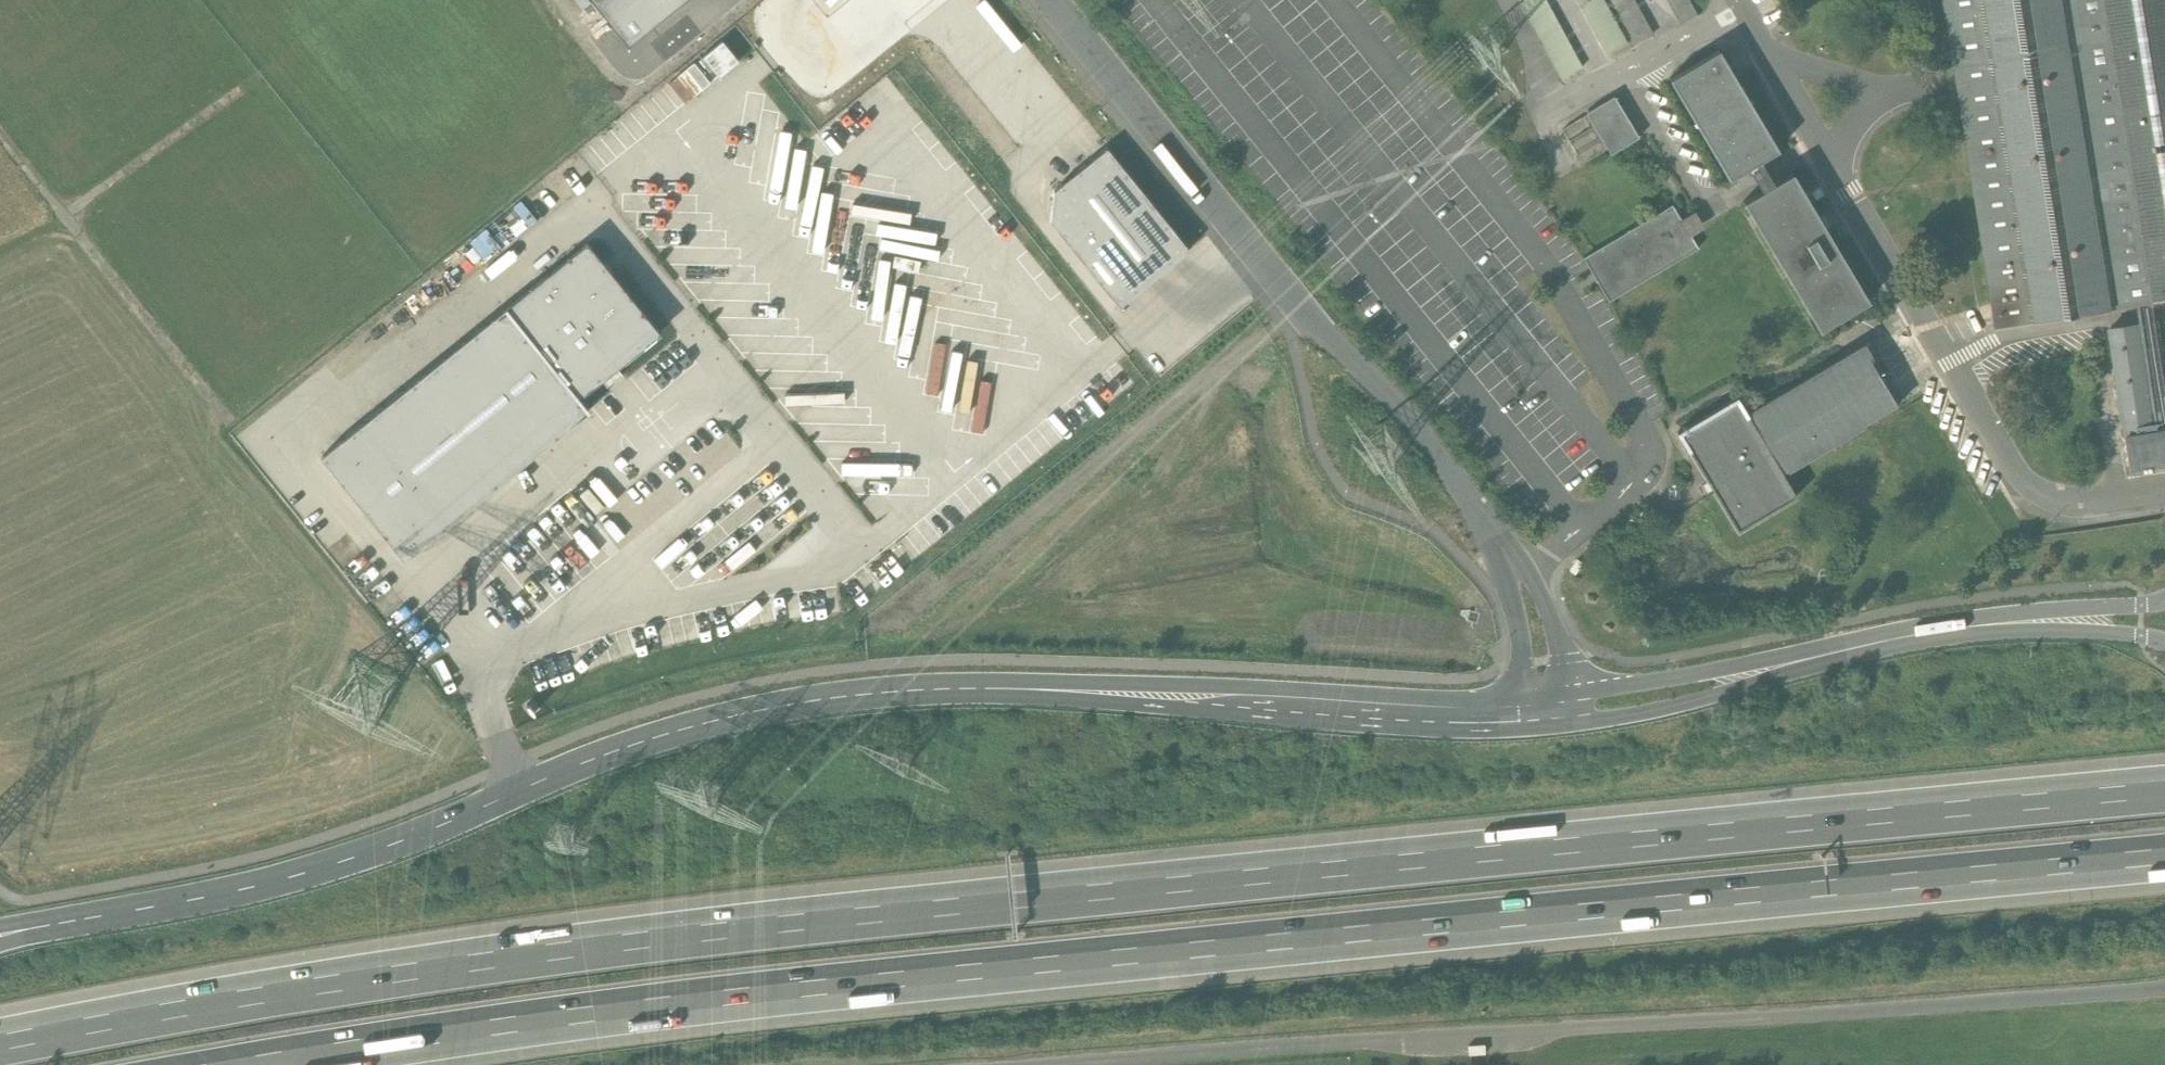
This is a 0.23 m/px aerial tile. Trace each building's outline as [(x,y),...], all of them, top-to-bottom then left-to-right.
[(629,46),(686,0),(591,0),(629,46)] [(1611,52),(1634,39),(1633,38),(1653,27),(1644,11),(1661,1),(1661,0),(1581,0),(1611,52)] [(2002,325),(2164,298),(2164,0),(1948,0),(2002,325)] [(1782,150),(1725,51),(1679,77),(1736,177),(1758,164),(1769,158),(1782,150)] [(881,257),(883,236),(868,235),(871,211),(835,207),(838,181),(825,180),(827,164),(810,162),(811,154),(767,98),(754,96),(746,168),(774,171),(772,188),(790,190),(788,206),(805,208),(803,225),(821,227),(817,255),(850,259),(848,274),(866,276),(864,294),(875,286),(884,297),(891,292),(895,259),(881,257)] [(1642,138),(1618,97),(1591,112),(1614,154),(1642,138)] [(1188,252),(1107,150),(1055,192),(1052,223),(1119,307),(1188,252)] [(1773,190),(1783,184),(1769,158),(1758,164),(1773,190)] [(1875,301),(1799,174),(1783,184),(1773,190),(1754,201),(1830,328),(1875,301)] [(1676,207),(1588,257),(1612,298),(1701,247),(1694,235),(1686,240),(1675,221),(1682,217),(1676,207)] [(510,309),(580,397),(658,336),(587,247),(510,309)] [(580,397),(510,309),(327,456),(409,556),(591,409),(580,397)] [(2146,323),(2112,329),(2130,432),(2163,426),(2146,323)] [(1906,404),(1870,345),(1754,413),(1791,473),(1879,420),(1906,404)] [(1805,495),(1791,473),(1754,413),(1744,396),(1684,433),(1746,532),(1805,495)] [(2130,432),(2136,468),(2164,464),(2164,426),(2163,426),(2130,432)]
